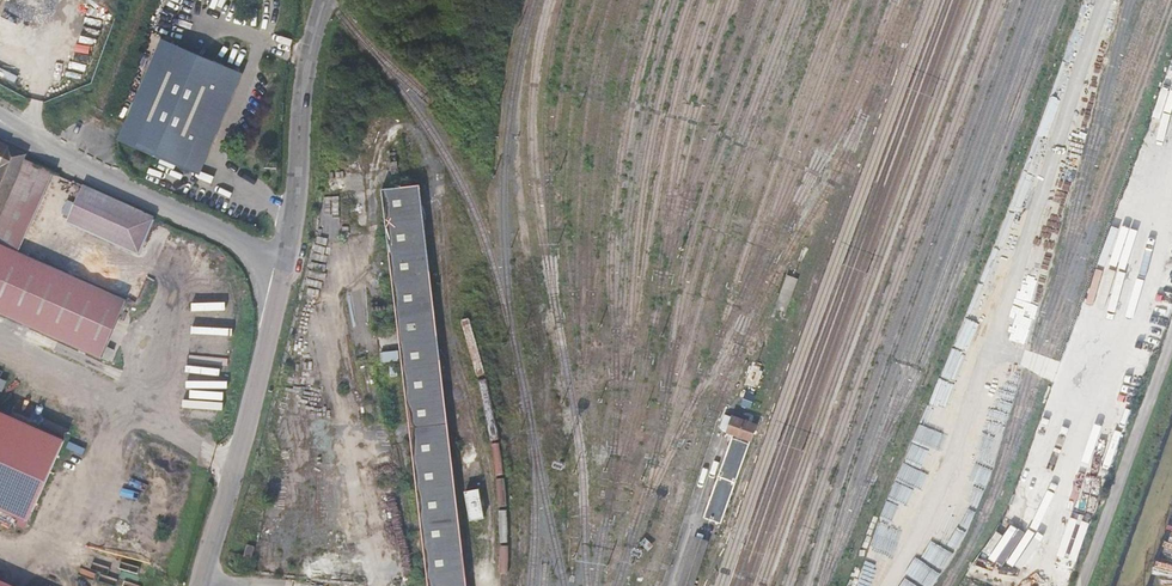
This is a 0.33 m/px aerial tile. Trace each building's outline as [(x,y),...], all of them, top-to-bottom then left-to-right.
[(201,147),(236,65),(162,34),(123,130),(183,155),(196,161),(201,147)] [(242,68),(236,65),(201,147),(196,161),(202,163),(242,68)] [(57,170),(29,156),(30,151),(0,138),(0,308),(101,353),(128,297),(21,248),(57,170)] [(85,182),(70,216),(142,250),(158,215),(85,182)] [(382,189),(401,350),(402,359),(429,585),(467,585),(420,184),(382,189)] [(402,359),(401,350),(383,353),(384,361),(402,359)] [(742,405),(751,408),(755,396),(746,393),(742,405)] [(58,433),(0,407),(0,503),(23,513),(58,433)] [(726,412),(720,429),(734,434),(751,440),(757,423),(726,412)] [(734,434),(705,516),(722,522),(751,440),(734,434)] [(479,489),(466,491),(471,520),(484,518),(479,489)] [(259,528),(255,540),(263,542),(266,530),(259,528)] [(478,554),(491,551),(487,533),(474,535),(478,554)] [(249,545),(245,556),(253,559),(256,547),(249,545)]
